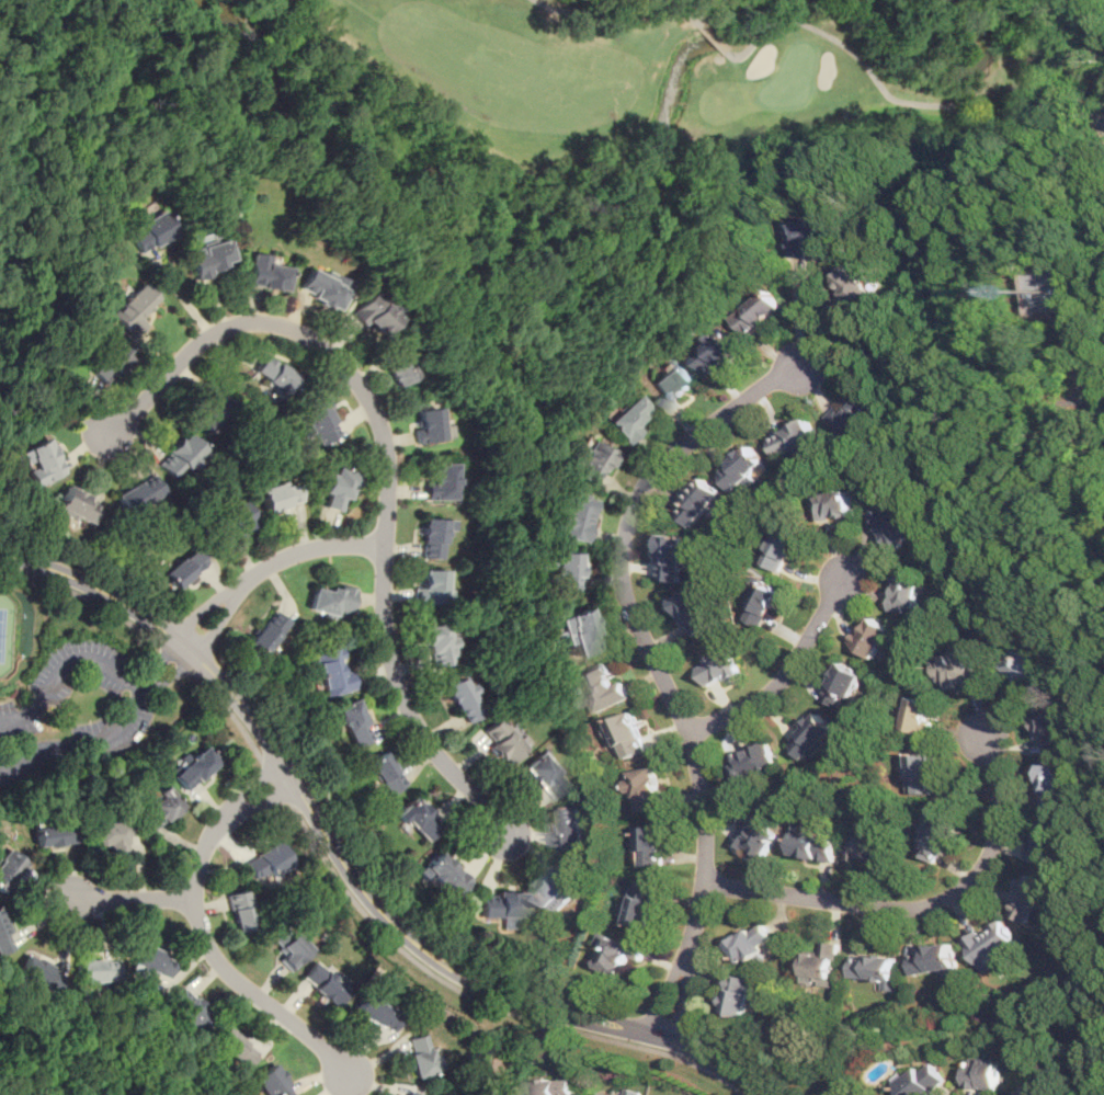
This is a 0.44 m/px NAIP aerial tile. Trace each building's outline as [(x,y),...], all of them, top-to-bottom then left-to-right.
[(139,255),(174,231),(160,208),(124,232),(139,255)] [(831,219),(787,219),(788,253),(810,253),(810,246),(831,246),(831,219)] [(186,251),(196,280),(236,265),(225,236),(186,251)] [(247,286),(286,290),(289,269),(269,266),(271,255),(251,253),(247,286)] [(866,309),(881,285),(845,260),(829,284),(866,309)] [(338,310),(349,285),(307,267),(296,293),(338,310)] [(1027,305),(1067,302),(1065,267),(1024,271),(1027,305)] [(160,300),(141,283),(111,313),(133,335),(146,322),(141,318),(160,300)] [(786,305),(772,286),(735,315),(749,333),(786,305)] [(350,312),(379,340),(399,318),(369,290),(350,312)] [(744,353),(728,327),(705,340),(710,351),(701,356),(710,374),(744,353)] [(89,369),(105,385),(134,356),(118,340),(89,369)] [(394,386),(413,377),(399,346),(379,355),(394,386)] [(297,373),(261,355),(252,375),(287,392),(297,373)] [(667,406),(702,379),(683,355),(648,381),(667,406)] [(824,419),(851,443),(878,415),(853,390),(824,419)] [(195,419),(210,435),(238,407),(223,391),(195,419)] [(653,415),(631,393),(603,421),(625,443),(653,415)] [(299,411),(317,447),(341,435),(323,400),(299,411)] [(412,410),(416,442),(441,440),(439,409),(412,410)] [(769,434),(778,458),(820,442),(810,417),(769,434)] [(156,463),(175,482),(204,452),(184,432),(156,463)] [(564,469),(597,487),(615,452),(582,434),(564,469)] [(34,465),(26,467),(33,486),(64,475),(50,437),(27,445),(34,465)] [(770,468),(758,445),(719,465),(731,488),(770,468)] [(424,499),(452,499),(452,463),(424,463),(424,499)] [(343,512),(354,472),(330,467),(319,506),(343,512)] [(114,494),(125,515),(163,494),(151,474),(114,494)] [(692,525),(725,492),(708,476),(675,509),(692,525)] [(303,501),(292,477),(257,492),(268,517),(303,501)] [(89,528),(101,501),(66,486),(53,512),(89,528)] [(587,543),(594,497),(559,491),(551,536),(587,543)] [(816,491),(816,516),(852,516),(852,491),(816,491)] [(869,514),(896,548),(915,533),(889,499),(869,514)] [(229,541),(255,527),(241,500),(215,514),(229,541)] [(440,558),(440,532),(452,532),(452,518),(421,518),(421,558),(440,558)] [(782,571),(801,534),(781,523),(761,560),(782,571)] [(690,580),(693,535),(664,533),(661,578),(690,580)] [(162,575),(177,590),(205,561),(191,547),(162,575)] [(581,554),(549,554),(549,592),(581,592),(581,554)] [(889,608),(914,613),(923,572),(898,567),(889,608)] [(445,569),(416,569),(416,604),(445,604),(445,569)] [(784,590),(762,578),(741,615),(763,627),(784,590)] [(354,591),(327,583),(325,591),(312,588),(307,609),(346,620),(354,591)] [(691,635),(714,625),(698,586),(674,596),(691,635)] [(572,659),(601,649),(588,608),(558,618),(572,659)] [(288,621),(273,609),(247,642),(262,654),(288,621)] [(858,621),(850,643),(879,655),(891,624),(874,617),(870,626),(858,621)] [(458,662),(449,621),(421,627),(430,669),(458,662)] [(936,658),(944,691),(983,681),(974,640),(947,647),(949,654),(936,658)] [(1031,694),(1054,671),(1024,642),(1001,665),(1031,694)] [(323,696),(352,689),(342,647),(314,653),(323,696)] [(743,670),(732,647),(697,663),(707,686),(743,670)] [(844,695),(852,699),(865,672),(840,660),(822,696),(839,705),(844,695)] [(631,696),(624,677),(615,681),(606,661),(580,672),(588,693),(579,696),(583,706),(593,703),(596,710),(631,696)] [(464,726),(485,714),(463,674),(442,686),(464,726)] [(906,726),(930,733),(941,700),(915,693),(906,726)] [(373,739),(356,698),(334,707),(352,748),(373,739)] [(1035,708),(1043,751),(1067,748),(1060,705),(1035,708)] [(787,741),(806,761),(839,728),(819,709),(787,741)] [(603,720),(608,739),(619,737),(625,755),(648,750),(638,711),(603,720)] [(522,735),(517,740),(496,719),(478,737),(507,766),(530,743),(522,735)] [(777,768),(771,741),(729,751),(736,779),(777,768)] [(172,776),(186,791),(220,763),(206,745),(172,776)] [(407,783),(385,750),(366,763),(387,795),(407,783)] [(569,783),(538,752),(521,769),(551,800),(569,783)] [(936,752),(906,752),(906,790),(936,790),(936,752)] [(1066,807),(1066,761),(1043,761),(1043,807),(1066,807)] [(635,810),(665,806),(659,765),(628,769),(635,810)] [(148,811),(141,815),(152,830),(183,807),(163,782),(139,799),(148,811)] [(396,813),(423,843),(442,825),(414,796),(396,813)] [(584,806),(557,807),(560,847),(587,845),(584,806)] [(910,843),(934,862),(959,830),(934,811),(910,843)] [(782,829),(751,812),(735,842),(765,858),(782,829)] [(93,822),(93,849),(126,849),(126,822),(93,822)] [(798,822),(794,853),(836,859),(840,837),(818,834),(819,825),(798,822)] [(35,846),(75,844),(73,823),(34,825),(35,846)] [(665,863),(665,824),(639,824),(639,863),(665,863)] [(851,837),(849,857),(889,860),(892,829),(862,826),(861,837),(851,837)] [(278,841),(294,865),(272,879),(266,870),(253,879),(244,864),(258,857),(257,853),(278,841)] [(27,863),(9,848),(0,859),(0,897),(27,863)] [(452,901),(470,881),(440,851),(421,870),(452,901)] [(582,875),(559,859),(537,893),(560,909),(582,875)] [(1032,923),(1055,886),(1032,870),(1008,908),(1032,923)] [(662,882),(634,877),(625,921),(653,926),(662,882)] [(235,934),(257,929),(249,890),(227,894),(235,934)] [(524,891),(479,891),(479,917),(502,917),(502,927),(524,927),(524,891)] [(18,946),(0,904),(0,954),(18,946)] [(965,940),(983,968),(1021,943),(1002,915),(965,940)] [(775,935),(758,919),(730,949),(748,965),(775,935)] [(648,945),(603,927),(597,942),(605,945),(596,966),(622,976),(630,954),(641,959),(648,945)] [(276,958),(289,972),(310,953),(286,928),(274,940),(284,950),(276,958)] [(803,981),(834,984),(840,940),(821,938),(820,950),(807,949),(803,981)] [(959,968),(955,940),(911,947),(915,976),(959,968)] [(177,958),(140,943),(130,966),(167,981),(177,958)] [(853,974),(876,974),(876,986),(897,986),(897,953),(853,953),(853,974)] [(65,971),(25,954),(16,972),(56,990),(65,971)] [(118,959),(77,959),(77,982),(118,982),(118,959)] [(348,989),(315,963),(301,981),(334,1005),(348,989)] [(725,1011),(747,1015),(749,995),(760,997),(763,978),(730,972),(725,1011)] [(214,1015),(185,986),(167,1005),(195,1034),(214,1015)] [(390,1034),(401,1014),(363,994),(353,1014),(390,1034)] [(259,1051),(225,1026),(212,1042),(246,1068),(259,1051)] [(414,1077),(439,1072),(430,1034),(405,1039),(414,1077)] [(999,1057),(965,1057),(965,1086),(999,1086),(999,1057)] [(931,1061),(922,1070),(915,1063),(894,1083),(905,1094),(930,1094),(947,1079),(931,1061)] [(273,1063),(253,1079),(266,1094),(296,1094),(297,1094),(273,1063)] [(531,1094),(574,1094),(574,1076),(531,1076),(531,1094)] [(624,1086),(622,1094),(641,1094),(642,1090),(624,1086)]
